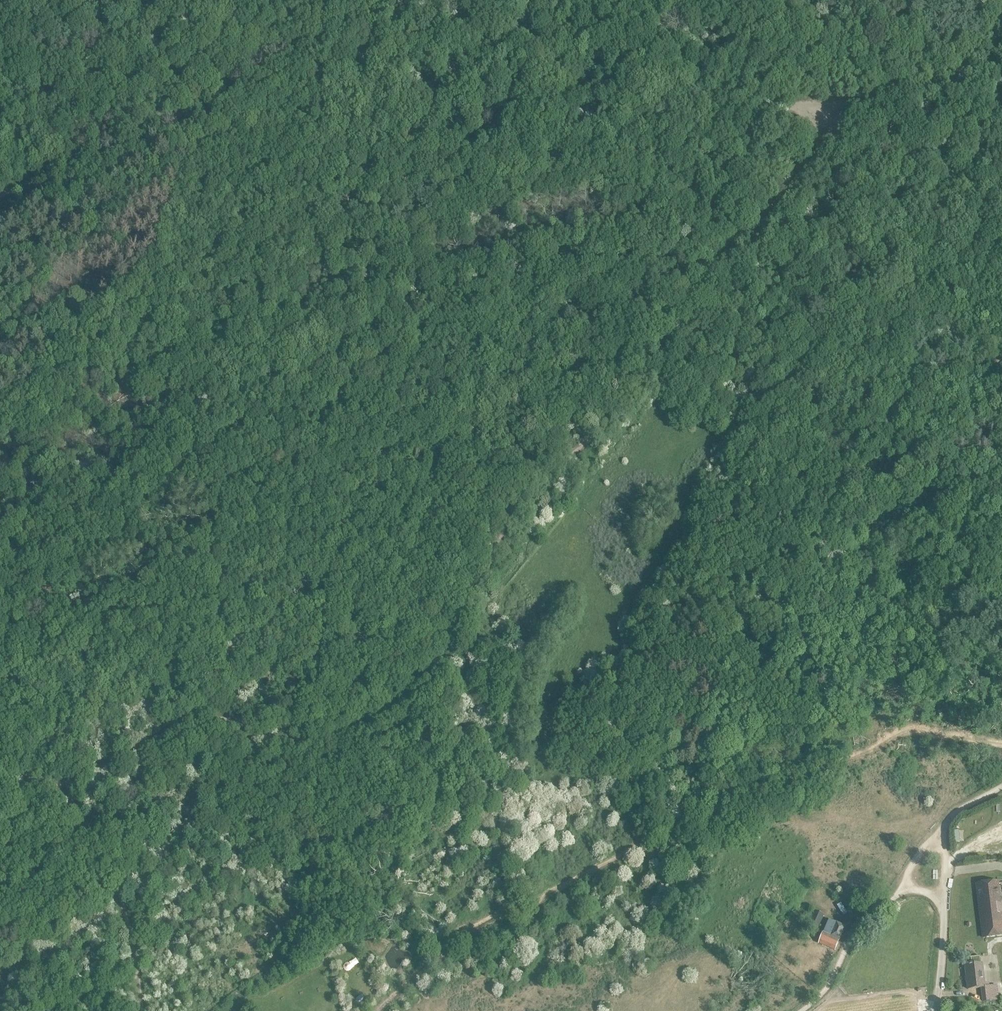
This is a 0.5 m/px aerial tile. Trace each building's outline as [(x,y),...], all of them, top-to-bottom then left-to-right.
[(977,884),(983,938),(1001,935),(1001,922),(997,881),(977,884)] [(817,928),(823,914),(815,911),(809,925),(817,928)] [(824,932),(819,930),(815,941),(819,943),(834,950),(838,940),(839,941),(845,927),(824,918),(820,927),(825,930),(824,932)] [(980,956),(971,957),(971,964),(969,964),(969,965),(965,965),(968,989),(982,988),(983,1002),(997,1000),(995,986),(985,987),(982,963),(980,964),(980,956)]
